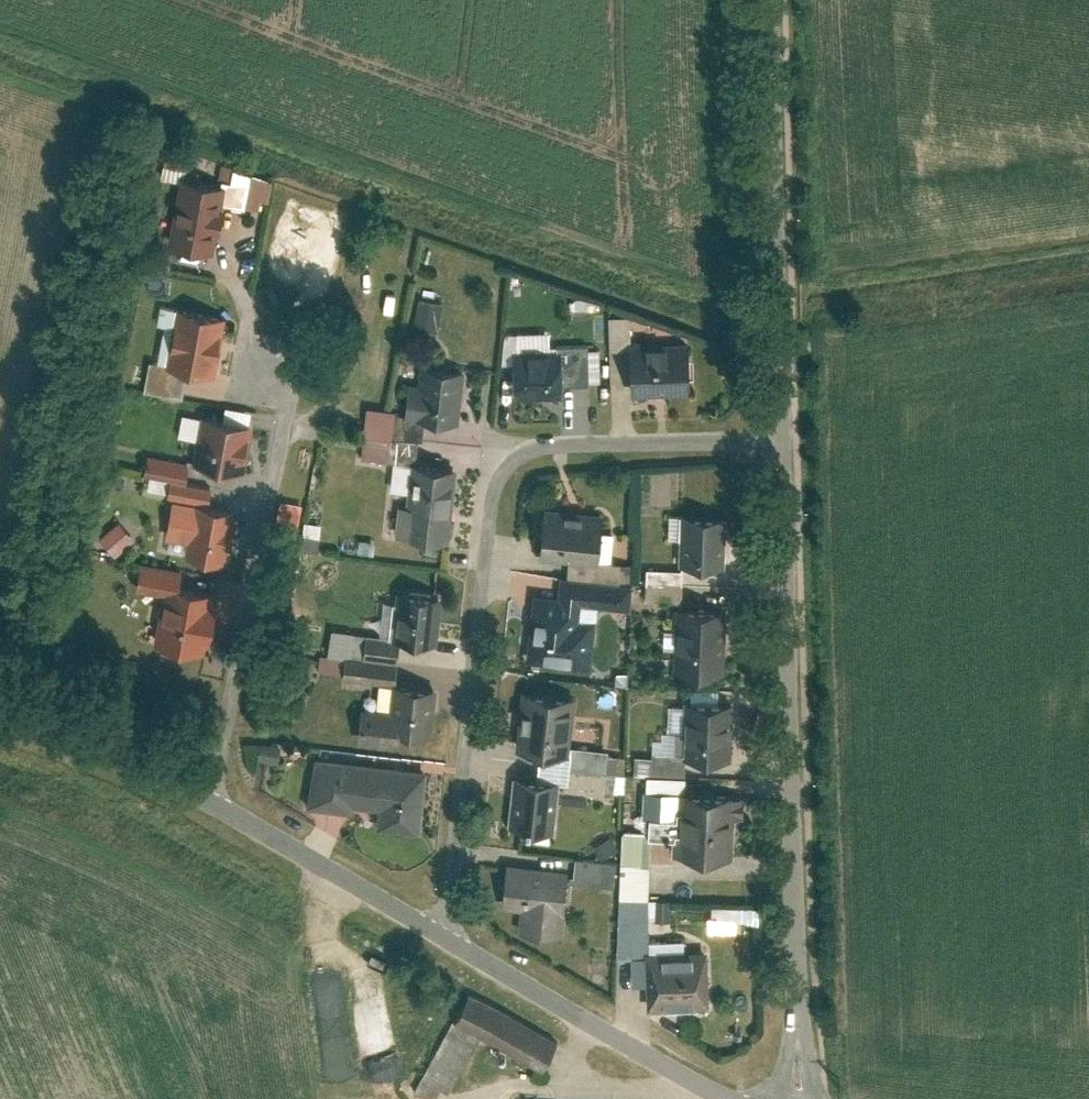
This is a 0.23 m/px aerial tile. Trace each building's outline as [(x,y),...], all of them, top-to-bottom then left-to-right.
[(170,245),(216,252),(226,184),(180,177),(170,245)] [(438,331),(443,302),(418,298),(413,328),(438,331)] [(215,375),(226,313),(173,304),(162,366),(215,375)] [(632,395),(691,393),(689,336),(629,339),(632,395)] [(562,394),(561,346),(512,347),(513,395),(562,394)] [(462,425),(463,369),(423,369),(422,385),(409,384),(409,424),(462,425)] [(243,471),(252,420),(198,410),(189,461),(243,471)] [(140,474),(165,478),(163,494),(205,502),(208,486),(184,481),(187,461),(143,453),(140,474)] [(449,544),(453,472),(410,470),(408,510),(395,509),(393,541),(449,544)] [(297,526),(303,505),(280,499),(275,520),(297,526)] [(539,558),(599,563),(604,512),(544,506),(539,558)] [(227,569),(235,514),(190,508),(182,562),(227,569)] [(680,565),(726,566),(727,515),(681,514),(680,565)] [(115,558),(135,539),(118,521),(98,540),(115,558)] [(644,599),(681,600),(682,569),(645,568),(644,599)] [(529,588),(525,661),(592,665),(595,617),(582,616),(583,604),(630,607),(631,582),(555,578),(555,590),(529,588)] [(210,654),(218,592),(163,586),(156,648),(210,654)] [(437,644),(442,594),(396,590),(392,639),(437,644)] [(674,672),(725,673),(726,608),(675,607),(674,672)] [(430,738),(431,688),(395,687),(394,708),(356,707),(355,745),(400,746),(401,737),(430,738)] [(507,743),(569,750),(575,696),(513,690),(507,743)] [(730,703),(684,703),(684,757),(730,757),(730,703)] [(260,746),(259,762),(278,763),(279,748),(260,746)] [(375,831),(422,835),(427,771),(314,761),(309,811),(353,815),(353,805),(377,807),(375,831)] [(511,828),(556,832),(561,782),(516,778),(511,828)] [(678,855),(735,855),(736,791),(679,791),(678,855)] [(613,885),(616,861),(574,855),(571,880),(613,885)] [(562,934),(567,863),(503,858),(500,903),(518,904),(516,930),(562,934)] [(736,922),(757,922),(757,905),(709,905),(709,931),(736,931),(736,922)] [(649,947),(649,1009),(710,1009),(710,947),(649,947)] [(558,1037),(474,991),(458,1019),(486,1034),(543,1065),(558,1037)] [(455,1089),(486,1034),(458,1019),(428,1074),(455,1089)]
